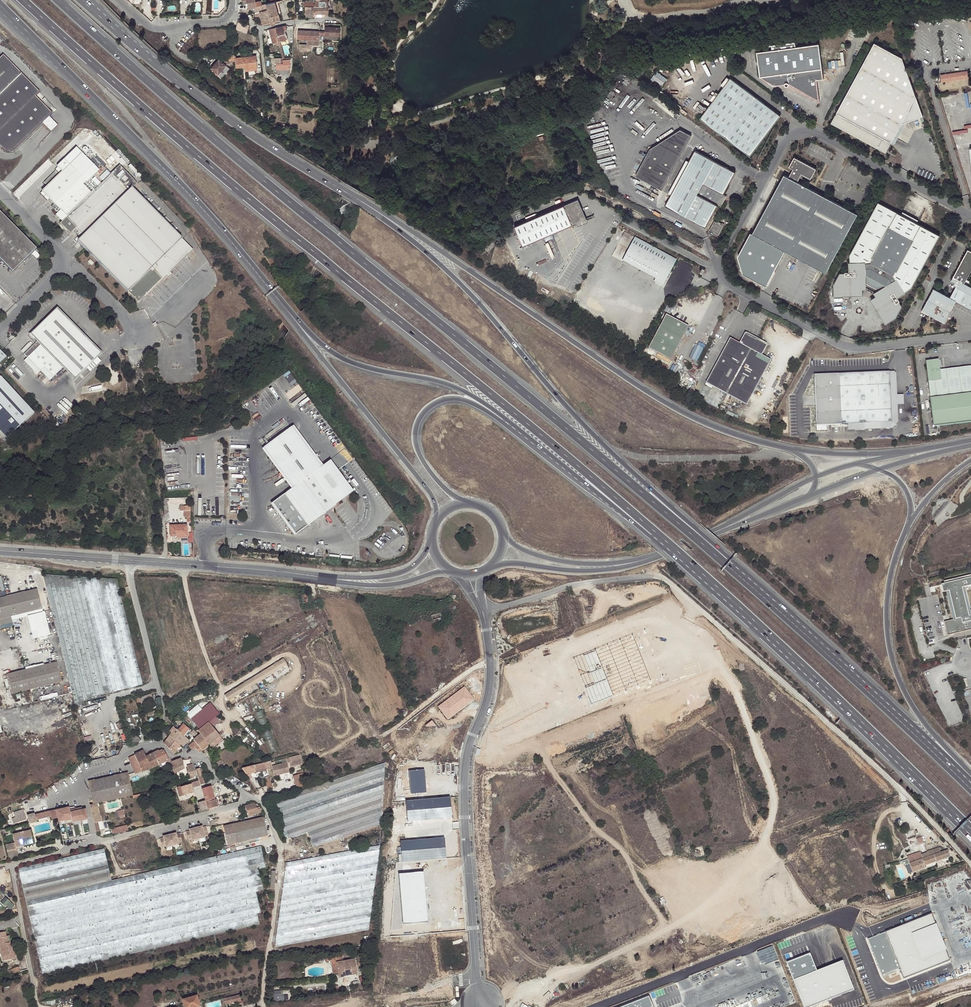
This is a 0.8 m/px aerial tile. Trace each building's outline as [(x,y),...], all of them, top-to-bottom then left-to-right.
[(254,8),(255,13),(268,9),(267,4),(261,5),(261,0),(258,1),(258,0),(255,0),(256,2),(246,4),(247,9),(254,8)] [(322,0),(315,0),(315,2),(313,2),(313,6),(305,6),(305,14),(313,14),(324,14),(325,14),(328,14),(329,13),(329,7),(328,7),(328,2),(322,2),(322,0)] [(273,16),(278,15),(275,2),(267,4),(268,9),(270,17),(273,16)] [(260,15),(263,24),(269,22),(268,17),(270,17),(268,9),(255,13),(256,16),(260,15)] [(236,29),(247,32),(249,25),(238,22),(236,29)] [(276,36),(278,42),(280,41),(287,39),(285,30),(287,30),(286,26),(276,28),(278,36),(276,36)] [(325,31),(298,30),(297,39),(307,40),(307,45),(300,44),(300,50),(307,51),(307,45),(310,45),(319,45),(319,39),(325,39),(325,36),(339,36),(340,28),(325,27),(325,31)] [(279,45),(278,42),(276,36),(278,36),(276,28),(269,30),(273,44),(276,43),(276,46),(279,45)] [(818,81),(824,80),(820,44),(797,47),(796,42),(772,46),(773,51),(758,53),(761,78),(777,86),(786,85),(787,86),(788,86),(789,86),(790,86),(820,102),(818,81)] [(914,92),(903,57),(875,42),(832,122),(887,151),(892,141),(902,123),(907,121),(922,116),(914,92)] [(44,125),(51,118),(54,115),(35,96),(39,92),(3,55),(0,58),(0,146),(7,153),(15,153),(44,125)] [(233,55),(233,62),(236,61),(237,67),(245,66),(246,71),(257,70),(255,56),(236,58),(235,55),(233,55)] [(220,60),(219,59),(211,68),(218,74),(229,62),(223,57),(220,60)] [(277,64),(277,70),(289,69),(290,60),(280,60),(280,59),(274,59),(274,64),(277,64)] [(662,85),(668,78),(657,70),(652,77),(662,85)] [(956,79),(958,88),(970,86),(970,84),(970,77),(956,79)] [(701,118),(751,155),(780,115),(730,78),(701,118)] [(277,99),(270,100),(271,110),(278,109),(277,99)] [(59,127),(51,118),(44,125),(53,134),(59,127)] [(895,143),(907,121),(902,123),(892,141),(895,143)] [(887,151),(832,122),(832,123),(886,152),(887,151)] [(691,135),(680,129),(650,149),(636,176),(662,190),(691,135)] [(55,205),(56,208),(55,208),(55,209),(54,209),(54,210),(54,211),(55,212),(56,212),(57,212),(58,211),(58,210),(59,209),(67,217),(97,187),(91,181),(90,180),(99,170),(76,148),(57,166),(57,167),(60,170),(62,171),(41,191),(42,191),(45,195),(48,198),(55,205)] [(671,195),(665,206),(706,227),(718,205),(721,207),(726,195),(724,194),(735,172),(695,150),(689,161),(671,195)] [(784,253),(825,275),(857,216),(797,183),(801,175),(810,180),(816,170),(794,158),(789,168),(793,170),(788,179),(784,176),(751,236),(784,253)] [(669,193),(671,195),(689,161),(686,160),(669,193)] [(167,270),(171,267),(175,263),(179,259),(182,255),(186,252),(190,248),(192,251),(193,250),(182,239),(132,188),(137,183),(119,165),(101,183),(97,187),(67,217),(59,224),(63,228),(67,232),(69,234),(73,231),(76,229),(79,232),(83,236),(81,238),(77,241),(81,245),(83,247),(85,249),(128,292),(131,296),(135,300),(138,303),(146,294),(145,292),(148,289),(152,285),(156,281),(160,277),(162,280),(163,281),(167,277),(168,279),(172,274),(170,273),(167,270)] [(95,177),(91,181),(97,187),(101,183),(95,177)] [(730,197),(726,195),(721,207),(724,208),(730,197)] [(579,198),(516,224),(524,244),(587,217),(579,198)] [(939,235),(878,202),(848,257),(848,265),(847,265),(848,273),(843,274),(843,276),(839,276),(832,287),(834,299),(860,295),(859,290),(870,289),(875,298),(871,301),(884,322),(893,318),(899,307),(897,303),(899,302),(896,298),(902,294),(902,293),(911,287),(939,235)] [(0,213),(0,259),(13,272),(16,268),(22,262),(36,249),(0,213)] [(710,229),(719,234),(724,225),(715,221),(710,229)] [(766,288),(784,253),(751,236),(750,235),(738,258),(742,276),(766,288)] [(636,239),(624,262),(657,280),(656,282),(664,286),(677,261),(636,239)] [(970,271),(970,251),(968,249),(951,280),(955,282),(954,285),(956,286),(970,294),(970,287),(965,283),(970,271)] [(950,297),(956,300),(970,308),(970,294),(956,286),(950,297)] [(956,300),(950,297),(934,288),(921,310),(944,323),(956,300)] [(37,342),(24,354),(40,371),(44,368),(53,377),(62,368),(75,380),(102,354),(57,309),(34,331),(30,335),(34,339),(37,342)] [(690,325),(668,313),(649,346),(671,358),(690,325)] [(769,344),(746,332),(740,343),(731,338),(706,382),(746,405),(771,360),(762,355),(769,344)] [(699,361),(705,345),(696,342),(690,357),(699,361)] [(926,361),(934,427),(970,422),(970,369),(953,371),(954,378),(941,380),(940,370),(939,360),(926,361)] [(940,370),(941,380),(954,378),(953,371),(970,369),(970,366),(940,370)] [(53,377),(44,368),(40,371),(49,381),(53,377)] [(815,379),(820,430),(843,428),(895,422),(890,371),(815,379)] [(895,422),(843,428),(843,434),(902,428),(896,371),(890,371),(895,422)] [(293,384),(297,380),(291,373),(286,377),(293,384)] [(7,438),(34,413),(0,376),(0,431),(7,438)] [(323,470),(292,428),(264,448),(294,488),(272,504),(295,535),(336,506),(334,503),(349,491),(330,465),(323,470)] [(187,522),(190,522),(190,506),(180,506),(180,511),(183,511),(184,517),(187,517),(187,522)] [(182,539),(187,538),(187,525),(170,526),(171,536),(176,536),(176,537),(182,537),(182,539)] [(117,579),(43,575),(74,701),(143,685),(117,579)] [(941,583),(943,592),(946,591),(952,619),(943,621),(947,635),(970,629),(970,616),(965,587),(970,585),(970,576),(941,583)] [(37,589),(0,598),(0,619),(42,609),(37,589)] [(0,619),(0,625),(12,623),(10,616),(0,619)] [(646,631),(573,657),(590,704),(663,677),(646,631)] [(278,668),(284,664),(282,660),(275,664),(278,668)] [(12,694),(61,682),(57,663),(7,675),(12,694)] [(464,688),(439,707),(448,720),(474,701),(464,688)] [(152,700),(150,694),(136,698),(137,704),(152,700)] [(191,719),(200,730),(209,722),(212,726),(219,721),(215,717),(219,714),(215,708),(210,703),(191,719)] [(193,740),(194,741),(189,745),(192,750),(195,747),(198,751),(199,752),(201,750),(202,751),(210,745),(210,746),(212,748),(222,739),(212,726),(209,722),(200,730),(198,731),(201,734),(199,735),(193,740)] [(178,731),(185,737),(186,734),(185,733),(188,729),(189,728),(183,724),(178,731)] [(240,733),(237,726),(230,728),(233,735),(240,733)] [(169,736),(178,744),(185,737),(178,731),(173,727),(170,731),(172,733),(169,736)] [(165,741),(176,749),(180,746),(178,744),(169,736),(165,741)] [(178,744),(180,746),(181,745),(185,740),(187,742),(189,740),(185,737),(178,744)] [(177,751),(176,749),(165,741),(163,744),(170,750),(174,754),(177,751)] [(168,760),(164,751),(163,751),(161,748),(154,752),(156,755),(154,756),(158,765),(168,760)] [(156,755),(154,752),(146,756),(143,751),(128,758),(135,774),(150,769),(158,765),(154,756),(156,755)] [(265,763),(267,770),(272,768),(274,776),(289,772),(287,763),(301,759),(299,755),(286,758),(285,758),(265,763)] [(180,758),(171,762),(173,767),(172,768),(174,773),(184,768),(180,758)] [(250,774),(267,770),(265,763),(254,765),(242,768),(248,778),(251,777),(250,774)] [(272,801),(286,839),(307,832),(313,847),(382,824),(385,763),(272,801)] [(194,770),(192,764),(186,766),(190,775),(189,775),(191,779),(196,777),(194,770)] [(200,769),(195,770),(199,779),(199,781),(200,785),(204,784),(201,774),(200,769)] [(425,769),(409,770),(410,793),(426,792),(425,769)] [(295,784),(297,788),(306,785),(302,770),(297,771),(298,775),(293,776),(295,784)] [(93,804),(97,803),(103,802),(133,795),(128,773),(88,782),(93,804)] [(245,781),(254,793),(257,792),(256,790),(249,779),(245,781)] [(200,785),(199,781),(188,784),(189,785),(182,787),(182,786),(177,787),(178,790),(177,790),(179,797),(193,793),(192,788),(200,785)] [(215,799),(211,786),(202,789),(205,800),(208,809),(218,806),(216,800),(209,802),(209,800),(215,799)] [(405,802),(407,823),(451,819),(449,798),(405,802)] [(208,809),(205,800),(198,803),(200,809),(201,811),(204,810),(208,809)] [(255,804),(254,802),(244,806),(248,816),(261,813),(260,810),(262,809),(261,806),(259,805),(258,805),(258,804),(257,804),(255,804)] [(93,804),(90,805),(96,831),(99,830),(97,822),(101,821),(97,803),(93,804)] [(74,806),(46,812),(48,817),(51,816),(51,819),(58,818),(59,822),(72,819),(72,822),(88,819),(85,807),(74,809),(74,806)] [(13,822),(26,819),(24,809),(14,811),(15,816),(12,817),(13,822)] [(124,809),(117,810),(118,818),(126,817),(124,809)] [(40,819),(38,814),(35,815),(34,813),(27,815),(29,824),(37,822),(36,820),(40,819)] [(267,835),(263,817),(224,827),(228,846),(231,845),(230,844),(236,842),(237,846),(243,844),(243,841),(267,835)] [(111,828),(113,834),(129,830),(128,824),(111,828)] [(200,840),(206,838),(206,837),(210,836),(208,828),(204,829),(204,828),(199,829),(200,832),(198,832),(200,840)] [(197,833),(196,829),(191,830),(192,832),(188,832),(190,841),(193,840),(194,841),(200,840),(198,832),(197,833)] [(31,830),(13,834),(16,847),(34,843),(31,830)] [(907,864),(909,863),(912,870),(913,873),(925,868),(924,866),(950,856),(948,850),(941,852),(940,849),(939,847),(927,852),(921,853),(920,850),(916,839),(913,830),(905,833),(912,853),(904,856),(907,864)] [(172,835),(173,838),(172,838),(173,846),(180,845),(179,843),(183,842),(182,834),(178,835),(177,833),(172,835)] [(165,837),(161,838),(163,846),(167,846),(167,847),(173,846),(172,838),(171,839),(170,835),(165,836),(165,837)] [(445,836),(400,840),(402,861),(446,857),(445,836)] [(920,850),(921,853),(927,852),(921,837),(916,839),(920,850)] [(380,845),(286,863),(275,947),(369,930),(380,845)] [(112,880),(105,849),(18,868),(42,973),(259,924),(257,914),(261,913),(256,892),(263,890),(258,869),(265,867),(261,846),(112,880)] [(904,865),(908,874),(913,873),(912,870),(909,863),(907,864),(904,865)] [(398,874),(403,924),(428,922),(423,872),(398,874)] [(933,915),(869,940),(883,975),(900,969),(904,978),(950,960),(933,915)] [(15,956),(13,945),(0,947),(0,952),(2,961),(12,959),(11,956),(15,956)] [(788,964),(805,1006),(815,1006),(855,992),(844,963),(818,973),(811,955),(788,964)] [(339,977),(357,974),(355,959),(343,961),(342,956),(336,957),(336,962),(338,973),(339,977)] [(282,991),(274,992),(275,997),(277,997),(277,1000),(290,998),(290,995),(282,996),(282,991)] [(241,1001),(240,995),(224,998),(225,1005),(241,1001)] [(183,999),(184,1004),(185,1006),(197,1006),(201,1005),(200,1002),(199,1000),(198,1000),(197,996),(183,999)] [(650,999),(629,1006),(653,1006),(650,999)]
